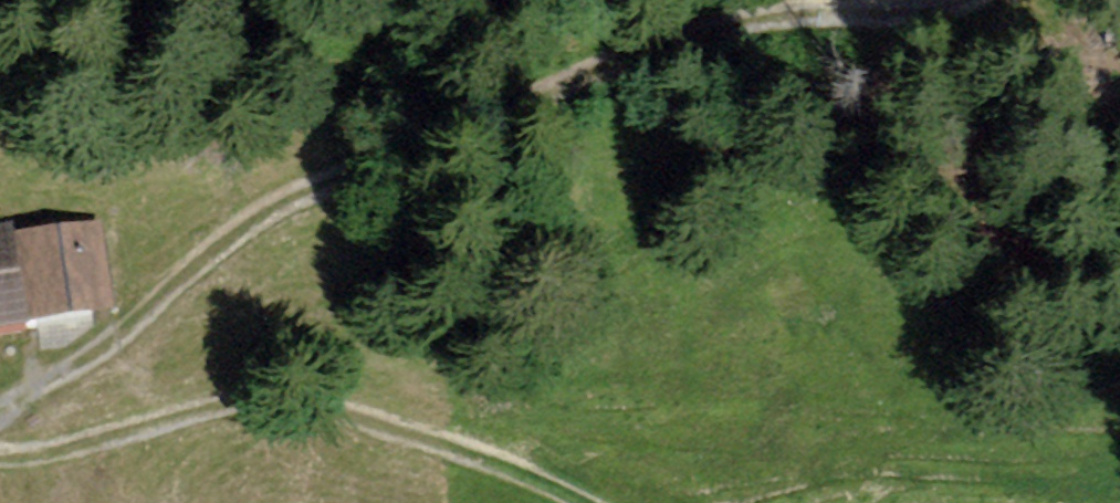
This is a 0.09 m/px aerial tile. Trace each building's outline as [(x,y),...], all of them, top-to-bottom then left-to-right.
[(0,230),(0,327),(127,305),(111,211),(0,230)]
